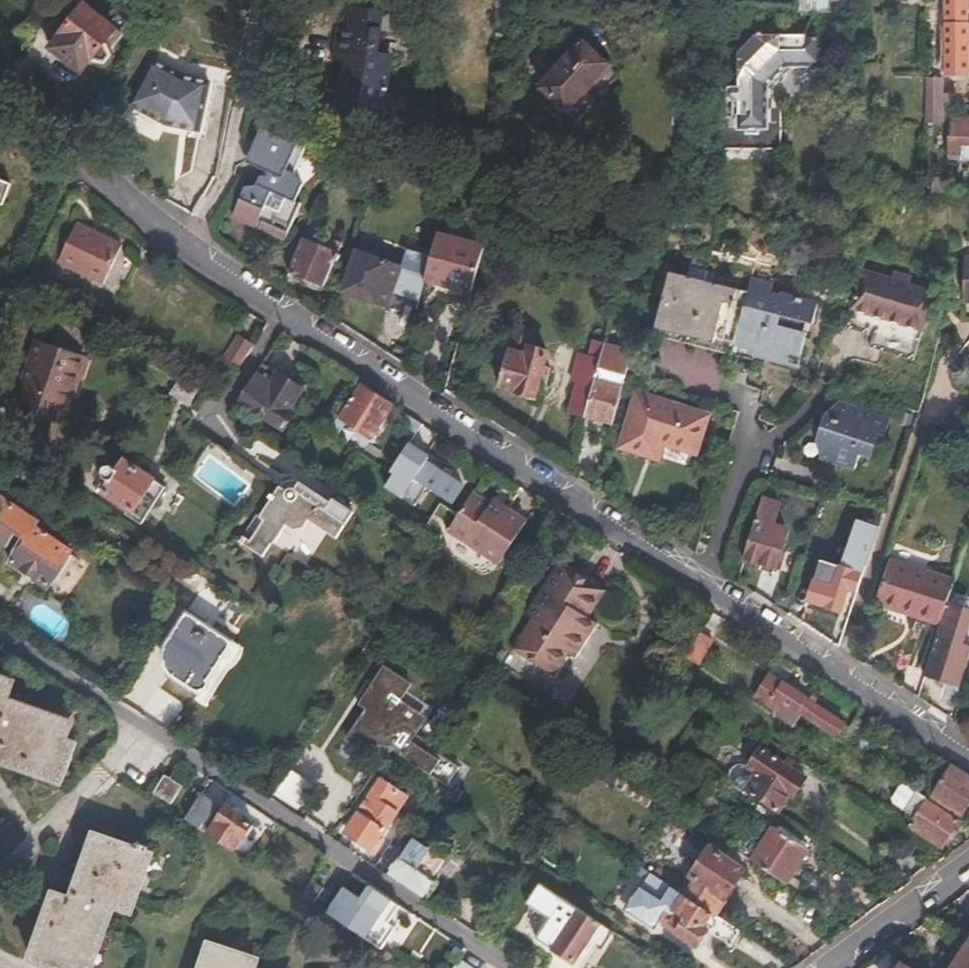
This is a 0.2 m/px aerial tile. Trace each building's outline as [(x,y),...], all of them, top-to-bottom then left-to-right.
[(798,6),(804,9),(805,17),(816,17),(817,11),(829,11),(829,0),(798,0),(798,6)] [(945,24),(964,24),(965,0),(945,0),(945,24)] [(83,2),(58,34),(92,59),(115,29),(116,28),(83,2)] [(339,23),(342,23),(345,24),(349,7),(343,6),(339,23)] [(346,51),(343,63),(336,97),(342,99),(371,105),(379,107),(388,61),(372,57),(377,34),(394,38),(398,18),(349,7),(345,24),(342,23),(336,49),(346,51)] [(330,47),(336,49),(342,23),(339,23),(335,22),(330,47)] [(964,24),(945,24),(945,74),(964,74),(964,24)] [(115,29),(92,59),(93,60),(101,60),(106,53),(107,48),(118,32),(115,29)] [(92,59),(58,34),(47,47),(81,73),(92,59)] [(739,54),(739,86),(724,86),(723,149),(780,150),(781,87),(767,87),(784,68),(817,67),(817,38),(761,38),(761,36),(755,36),(755,38),(739,54)] [(582,44),(541,90),(570,115),(610,69),(582,44)] [(328,59),(343,63),(346,51),(336,49),(330,47),(328,59)] [(177,82),(144,67),(119,109),(159,128),(193,134),(203,86),(177,82)] [(941,79),(927,78),(927,110),(942,110),(941,79)] [(371,105),(342,99),(341,103),(371,109),(371,105)] [(947,143),(958,143),(958,148),(968,148),(968,144),(968,133),(968,109),(949,110),(949,124),(947,124),(947,143)] [(269,134),(285,143),(287,139),(256,123),(252,130),(267,138),(269,134)] [(287,139),(285,143),(296,148),(305,130),(295,125),(287,139)] [(296,148),(285,143),(269,134),(267,138),(252,130),(240,154),(258,163),(262,165),(258,173),(254,171),(247,185),(242,186),(228,214),(262,231),(269,218),(282,224),(295,201),(289,198),(297,181),(284,170),(296,148)] [(258,163),(254,171),(258,173),(262,165),(258,163)] [(1,213),(11,192),(0,186),(0,212),(1,213)] [(281,226),(282,224),(269,218),(262,231),(276,238),(282,226),(281,226)] [(77,222),(59,263),(106,283),(124,243),(77,222)] [(441,231),(428,283),(487,297),(500,245),(441,231)] [(401,315),(422,255),(360,233),(340,288),(385,304),(383,309),(401,315)] [(326,247),(293,235),(280,269),(313,282),(326,247)] [(957,263),(957,306),(968,306),(968,263),(957,263)] [(841,310),(866,319),(911,334),(924,297),(899,288),(902,281),(885,274),(882,282),(854,272),(841,310)] [(742,304),(736,303),(728,340),(733,341),(752,345),(753,341),(764,344),(760,356),(766,357),(796,363),(804,329),(801,328),(803,318),(809,319),(814,298),(778,291),(777,294),(767,292),(770,278),(749,273),(742,304)] [(728,340),(736,303),(733,302),(735,289),(661,274),(649,331),(707,342),(709,336),(728,340)] [(957,306),(957,324),(968,324),(968,306),(957,306)] [(859,338),(866,319),(841,310),(834,329),(859,338)] [(229,370),(211,399),(222,405),(271,328),(260,321),(246,343),(229,370)] [(93,342),(65,325),(50,350),(38,344),(29,359),(26,358),(20,368),(24,370),(6,400),(23,410),(21,414),(40,426),(61,392),(65,395),(86,362),(82,359),(93,342)] [(647,339),(725,354),(728,340),(709,336),(707,342),(649,331),(647,339)] [(229,370),(246,343),(232,334),(215,361),(229,370)] [(728,340),(725,354),(731,355),(731,353),(733,341),(728,340)] [(765,362),(766,357),(760,356),(764,344),(753,341),(752,345),(733,341),(731,353),(749,358),(765,362)] [(563,409),(578,413),(594,350),(571,344),(564,369),(574,372),(563,409)] [(503,354),(494,392),(532,400),(545,351),(523,346),(520,358),(503,354)] [(594,350),(578,413),(610,423),(621,377),(625,359),(594,350)] [(761,374),(765,362),(749,358),(747,370),(761,374)] [(90,365),(86,362),(65,395),(69,398),(90,365)] [(301,394),(256,364),(237,395),(281,424),(301,394)] [(20,368),(0,400),(0,402),(21,414),(23,410),(6,400),(24,370),(20,368)] [(387,403),(358,385),(336,417),(365,436),(387,403)] [(61,392),(40,426),(45,429),(65,395),(61,392)] [(634,397),(619,447),(638,453),(644,436),(691,451),(702,417),(634,397)] [(818,421),(810,431),(811,445),(815,446),(810,463),(840,471),(845,455),(857,459),(864,434),(854,431),(859,416),(822,405),(813,416),(818,421)] [(417,422),(402,444),(415,452),(430,431),(417,422)] [(424,460),(411,478),(447,502),(459,485),(424,460)] [(102,471),(98,476),(100,481),(105,485),(99,494),(140,521),(161,491),(120,464),(113,473),(107,470),(102,471)] [(314,522),(326,500),(281,473),(274,485),(279,488),(282,486),(286,486),(289,487),(292,489),(294,492),(296,498),(291,505),(292,510),(314,522)] [(349,513),(326,500),(314,522),(292,510),(291,505),(296,498),(294,492),(292,489),(289,487),(286,486),(282,486),(279,488),(274,485),(256,516),(253,515),(237,543),(261,557),(278,527),(287,532),(297,532),(302,524),(327,539),(333,539),(349,513)] [(468,492),(453,513),(443,529),(494,564),(522,521),(501,508),(498,512),(468,492)] [(329,495),(326,500),(349,513),(352,509),(329,495)] [(0,500),(0,541),(3,544),(5,541),(17,548),(7,563),(45,590),(69,554),(31,528),(37,521),(2,497),(0,500)] [(763,566),(776,526),(755,519),(741,559),(763,566)] [(839,567),(862,574),(877,528),(854,521),(839,567)] [(786,529),(776,526),(763,566),(773,569),(786,529)] [(898,612),(911,568),(885,560),(871,603),(898,612)] [(573,659),(594,627),(596,623),(588,619),(595,608),(605,592),(559,561),(549,577),(540,591),(524,615),(531,619),(510,649),(552,676),(567,654),(573,659)] [(857,592),(862,574),(839,567),(819,561),(808,601),(843,612),(850,590),(857,592)] [(950,580),(911,568),(898,612),(937,623),(943,603),(950,580)] [(868,612),(895,621),(898,612),(871,603),(868,612)] [(934,633),(921,673),(958,685),(968,650),(968,637),(960,634),(967,611),(943,603),(937,623),(934,633)] [(898,612),(895,621),(934,633),(937,623),(898,612)] [(164,661),(163,665),(164,670),(166,674),(169,678),(202,700),(235,649),(189,619),(165,656),(164,661)] [(712,641),(697,632),(683,657),(698,665),(712,641)] [(390,753),(444,790),(457,771),(427,751),(430,748),(415,738),(429,718),(418,711),(423,704),(407,693),(411,687),(385,669),(359,707),(367,712),(347,742),(351,745),(342,758),(357,768),(366,755),(381,766),(390,753)] [(838,742),(848,727),(768,674),(752,697),(775,711),(773,714),(790,726),(796,717),(779,706),(780,703),(798,714),(838,742)] [(59,793),(74,751),(56,743),(59,735),(26,722),(30,712),(0,700),(0,770),(59,793)] [(754,777),(743,793),(781,819),(804,784),(772,762),(761,754),(748,773),(754,777)] [(949,766),(928,799),(958,818),(968,801),(968,780),(949,766)] [(168,775),(157,794),(176,805),(188,786),(168,775)] [(381,781),(346,835),(361,845),(365,840),(376,847),(406,797),(381,781)] [(941,853),(959,826),(896,784),(884,802),(910,821),(906,828),(941,853)] [(207,805),(191,829),(232,855),(249,827),(225,810),(221,815),(207,805)] [(232,855),(243,862),(262,836),(249,827),(232,855)] [(772,834),(750,866),(783,888),(805,856),(772,834)] [(121,912),(132,880),(139,882),(146,859),(92,841),(67,907),(51,902),(27,967),(73,967),(74,967),(78,967),(83,967),(93,939),(101,942),(113,910),(121,912)] [(407,847),(386,878),(425,903),(446,871),(407,847)] [(676,895),(711,918),(741,874),(706,850),(676,895)] [(676,895),(648,877),(641,888),(647,892),(631,915),(652,929),(661,915),(680,929),(676,935),(695,948),(696,946),(700,948),(706,948),(708,943),(707,937),(703,934),(706,931),(729,946),(736,934),(711,918),(676,895)] [(622,909),(631,915),(647,892),(641,888),(638,885),(622,909)] [(342,893),(326,917),(380,952),(394,930),(387,925),(399,908),(368,889),(359,904),(342,893)] [(573,964),(599,925),(560,899),(535,938),(573,964)] [(968,944),(953,967),(968,967),(968,944)] [(202,967),(220,967),(215,966),(218,956),(207,951),(202,967)] [(467,965),(454,957),(447,967),(465,967),(467,965)]
